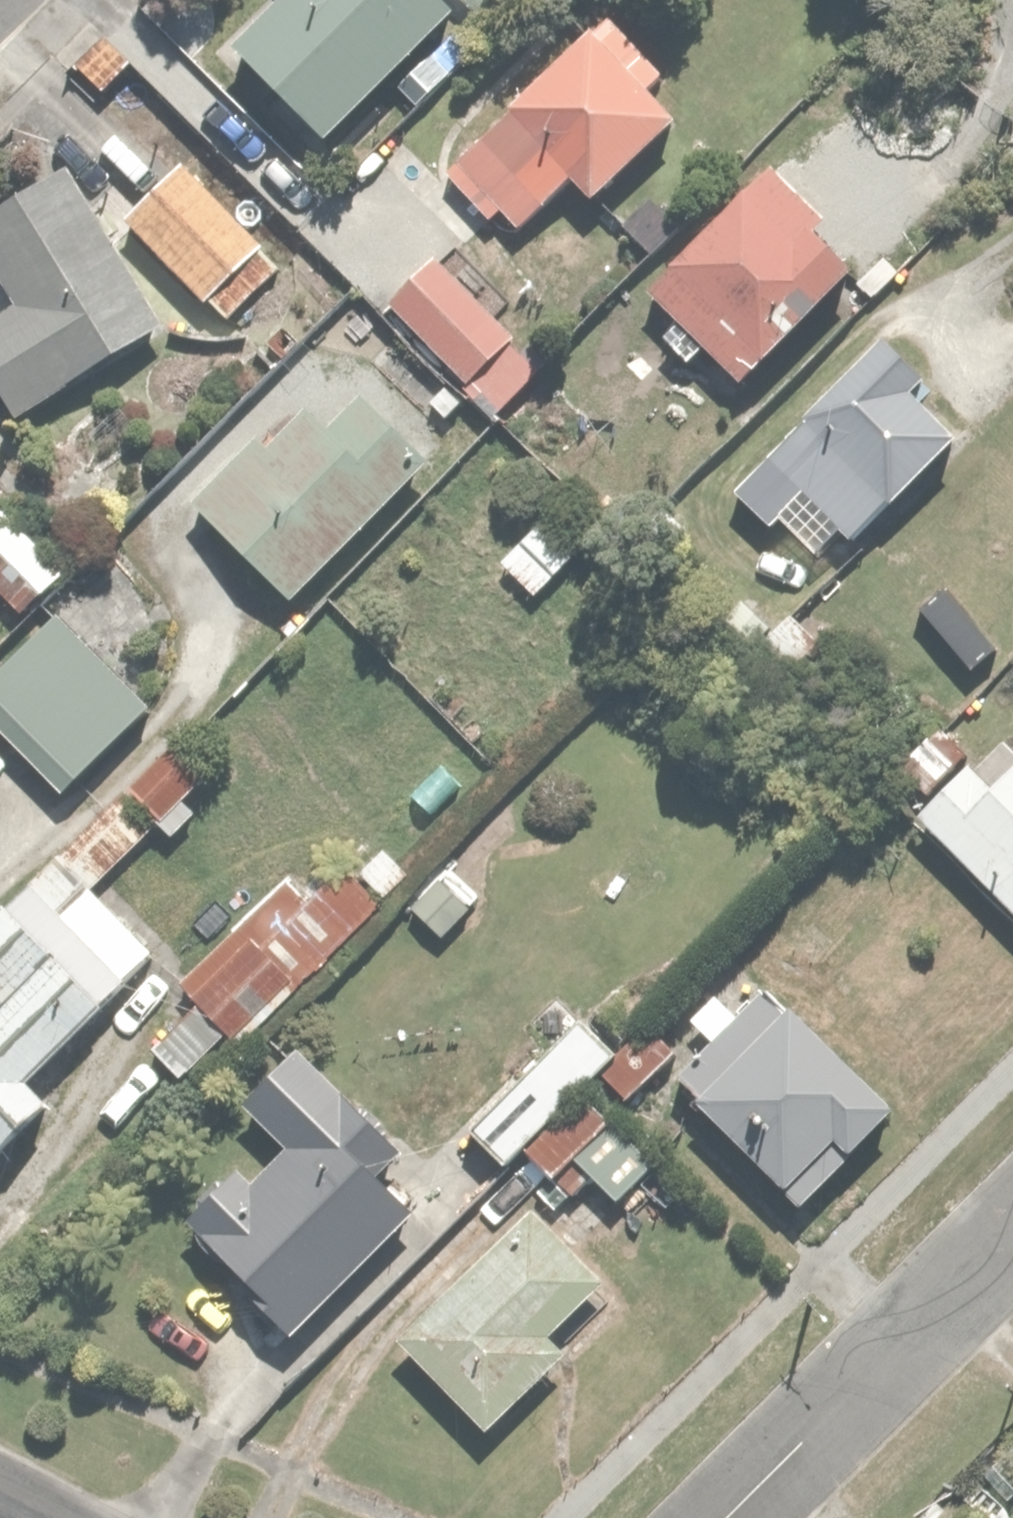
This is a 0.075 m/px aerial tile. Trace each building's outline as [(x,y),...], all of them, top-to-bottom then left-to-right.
[(230,34),(320,132),(450,11),(440,0),(267,0),(230,34)] [(602,9),(442,162),(493,215),(499,209),(519,230),(575,176),(597,199),(675,124),(648,96),(668,77),(602,9)] [(180,152),(122,211),(229,316),(287,257),(180,152)] [(692,351),(703,339),(746,380),(860,262),(825,228),(836,216),(771,153),(646,283),(681,318),(670,329),(692,351)] [(16,416),(174,327),(78,157),(0,201),(0,271),(17,301),(0,311),(0,388),(16,416)] [(623,220),(653,252),(689,218),(659,186),(623,220)] [(429,247),(383,292),(493,404),(538,359),(429,247)] [(882,329),(731,488),(767,522),(797,490),(855,545),(961,433),(918,392),(933,377),(882,329)] [(289,597),(428,454),(326,354),(187,498),(289,597)] [(566,495),(500,560),(538,598),(604,534),(566,495)] [(0,505),(0,583),(27,610),(72,565),(6,499),(0,505)] [(739,596),(720,621),(753,645),(744,657),(797,697),(835,647),(787,611),(777,625),(739,596)] [(0,661),(0,729),(63,793),(153,703),(56,605),(0,661)] [(91,883),(161,820),(171,831),(200,805),(191,795),(217,772),(185,736),(27,884),(0,908),(0,1144),(47,1102),(23,1076),(156,956),(91,883)] [(990,783),(967,759),(915,810),(1012,910),(1012,760),(990,783)] [(288,875),(180,979),(200,1000),(150,1049),(179,1078),(228,1031),(235,1038),(379,899),(344,862),(308,896),(288,875)] [(444,874),(411,908),(442,938),(475,904),(444,874)] [(824,1130),(846,1150),(891,1100),(770,992),(750,1014),(717,985),(691,1015),(710,1031),(677,1069),(690,1081),(681,1091),(780,1179),(824,1130)] [(523,1146),(583,1087),(617,1053),(581,1016),(465,1130),(502,1167),(523,1146)] [(601,1075),(630,1103),(683,1049),(654,1021),(601,1075)] [(233,1159),(182,1213),(263,1287),(251,1299),(284,1330),(402,1202),(376,1178),(402,1150),(289,1046),(243,1096),(287,1137),(252,1176),(233,1159)] [(583,1087),(523,1146),(553,1176),(579,1151),(626,1198),(655,1170),(608,1122),(613,1117),(583,1087)] [(490,1245),(395,1333),(482,1428),(569,1348),(548,1324),(600,1276),(528,1199),(535,1193),(516,1173),(466,1219),(490,1245)]
